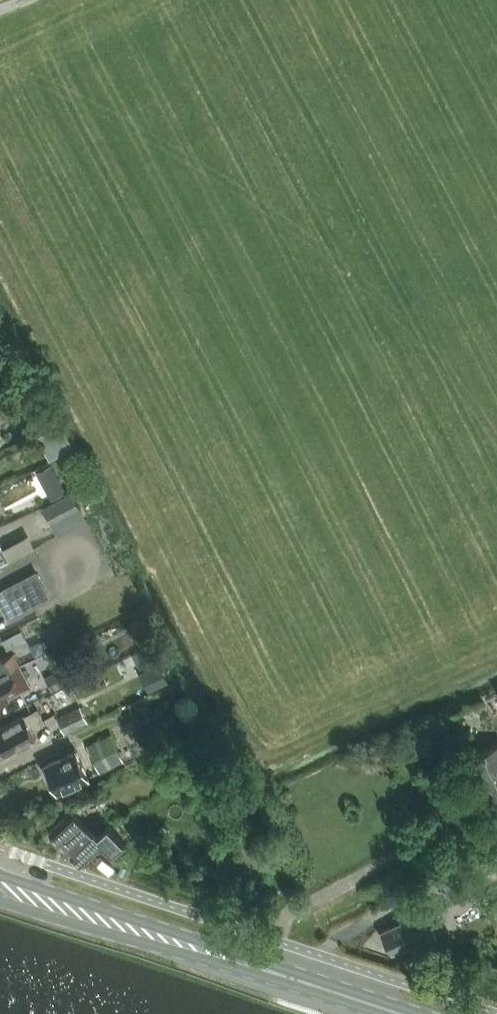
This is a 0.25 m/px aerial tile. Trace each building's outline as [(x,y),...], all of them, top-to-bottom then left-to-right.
[(38,435),(41,441),(58,433),(55,427),(38,435)] [(58,433),(41,441),(50,460),(67,452),(58,433)] [(51,466),(37,473),(44,487),(58,479),(51,466)] [(53,525),(80,510),(71,493),(44,508),(53,525)] [(48,595),(36,573),(14,584),(0,592),(0,602),(7,616),(25,606),(48,595)] [(2,639),(6,649),(26,640),(21,630),(2,639)] [(144,649),(132,655),(137,666),(149,660),(144,649)] [(19,665),(13,654),(0,661),(0,675),(19,665)] [(83,658),(45,678),(52,691),(89,672),(83,658)] [(0,675),(0,704),(9,699),(8,698),(30,687),(19,665),(0,675)] [(161,666),(142,676),(149,690),(168,680),(161,666)] [(87,721),(80,707),(57,719),(64,733),(87,721)] [(32,740),(36,738),(31,729),(44,722),(37,709),(24,716),(24,715),(0,728),(0,746),(5,755),(24,745),(25,747),(33,742),(32,740)] [(111,734),(87,746),(99,772),(123,760),(111,734)] [(472,757),(492,799),(496,797),(496,745),(472,757)] [(89,777),(75,749),(45,764),(58,792),(89,777)] [(66,848),(88,827),(72,810),(50,831),(52,833),(51,837),(55,841),(59,841),(66,848)] [(80,863),(83,864),(102,845),(113,857),(127,844),(108,825),(97,835),(93,831),(92,832),(88,827),(66,848),(73,855),(72,858),(75,861),(78,862),(80,862),(80,863)] [(436,935),(422,906),(400,917),(402,921),(382,931),(393,952),(413,942),(415,946),(436,935)]
